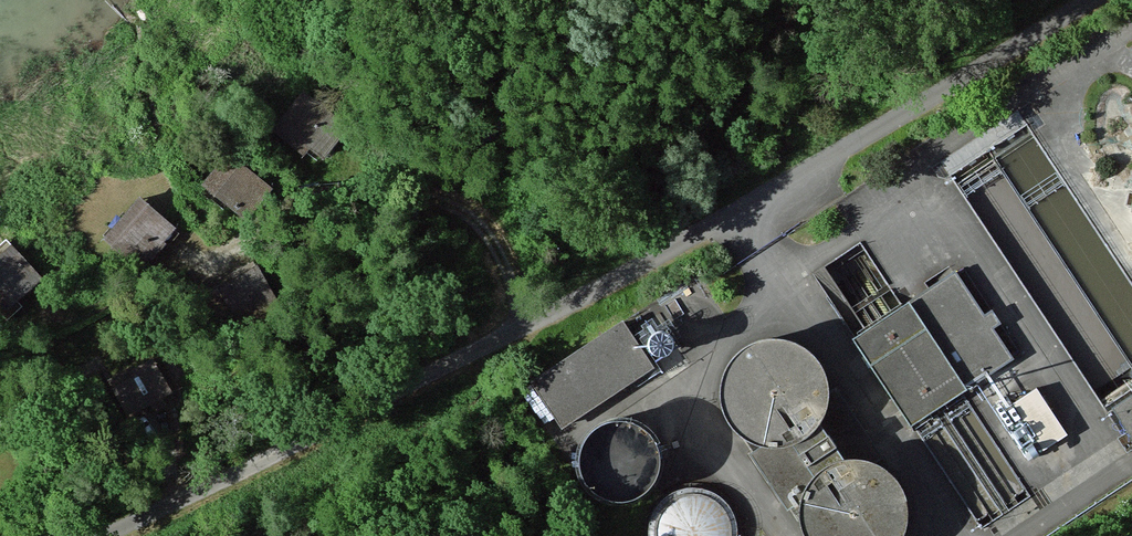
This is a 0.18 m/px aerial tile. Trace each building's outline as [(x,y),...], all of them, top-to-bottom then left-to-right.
[(305,97),(274,134),(304,159),(334,122),(305,97)] [(267,191),(227,161),(204,193),(243,222),(267,191)] [(175,223),(141,195),(110,233),(143,261),(175,223)] [(12,241),(0,251),(0,307),(8,316),(22,303),(16,297),(42,274),(12,241)] [(861,247),(827,269),(852,308),(886,286),(861,247)] [(257,270),(219,293),(247,339),(285,316),(257,270)] [(909,307),(965,393),(1014,360),(993,330),(1000,326),(992,314),(986,316),(956,274),(909,307)] [(965,393),(909,307),(853,345),(912,430),(916,427),(937,413),(941,410),(962,396),(965,393)] [(623,326),(531,386),(560,431),(653,371),(649,366),(623,326)] [(651,358),(654,361),(657,363),(661,364),(664,363),(668,361),(671,359),(673,355),(674,351),(673,347),(671,343),(667,341),(663,339),(659,339),(656,341),(653,343),(650,346),(649,350),(650,354),(651,358)] [(721,408),(728,424),(739,438),(755,447),(772,450),(790,448),(806,439),(819,427),(826,410),(828,397),(828,393),(824,375),(815,360),(801,349),(784,342),(766,342),(749,348),(735,358),(725,373),(720,390),(721,408)] [(150,352),(108,377),(127,411),(170,386),(150,352)] [(1006,398),(996,404),(1032,463),(1070,440),(1039,389),(1012,406),(1006,398)] [(837,391),(828,397),(826,410),(819,427),(806,439),(790,448),(772,450),(751,457),(788,515),(803,511),(808,494),(818,479),(832,469),(849,463),(864,463),(867,463),(875,466),(883,461),(837,391)] [(1112,415),(1131,446),(1131,402),(1112,415)] [(582,479),(590,491),(601,499),(614,504),(627,504),(640,500),(651,492),(659,480),(663,467),(662,453),(656,441),(647,430),(635,424),(622,421),(608,423),(596,430),(586,440),(581,452),(580,459),(579,466),(582,479)] [(807,535),(907,535),(909,531),(911,514),(907,496),(898,481),(884,470),(875,466),(867,463),(864,463),(849,463),(832,469),(818,479),(808,494),(803,511),(804,529),(807,535)] [(736,533),(735,519),(730,507),(721,496),(709,490),(695,487),(682,489),(669,496),(660,505),(654,518),(653,532),(654,535),(735,535),(736,533)]
